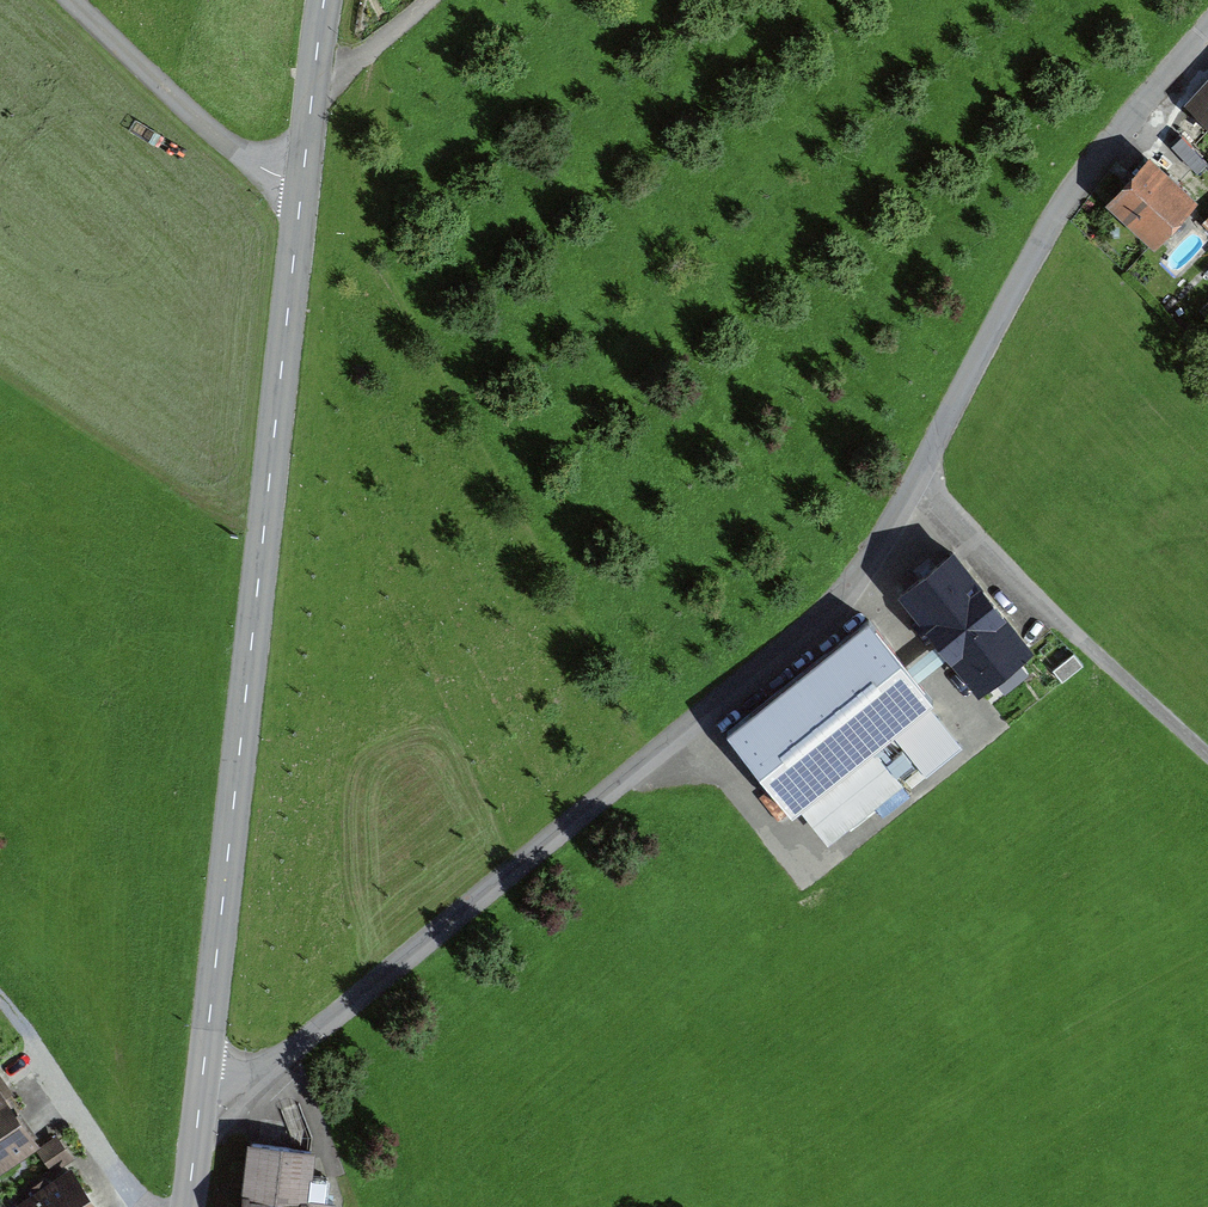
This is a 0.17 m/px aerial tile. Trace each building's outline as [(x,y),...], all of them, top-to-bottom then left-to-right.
[(1186,98),(1207,117),(1207,74),(1186,98)] [(1174,141),(1196,170),(1207,161),(1207,155),(1188,130),(1174,141)] [(1195,192),(1148,150),(1108,194),(1154,237),(1195,192)] [(1199,220),(1207,229),(1207,211),(1199,220)] [(983,687),(1033,647),(951,546),(901,587),(983,687)] [(932,693),(866,613),(726,727),(792,809),(799,803),(829,839),(919,767),(927,778),(967,746),(927,699),(932,693)] [(0,1083),(0,1171),(42,1139),(0,1083)] [(316,1143),(249,1136),(241,1206),(309,1206),(316,1143)] [(71,1167),(19,1203),(22,1206),(100,1206),(71,1167)]
